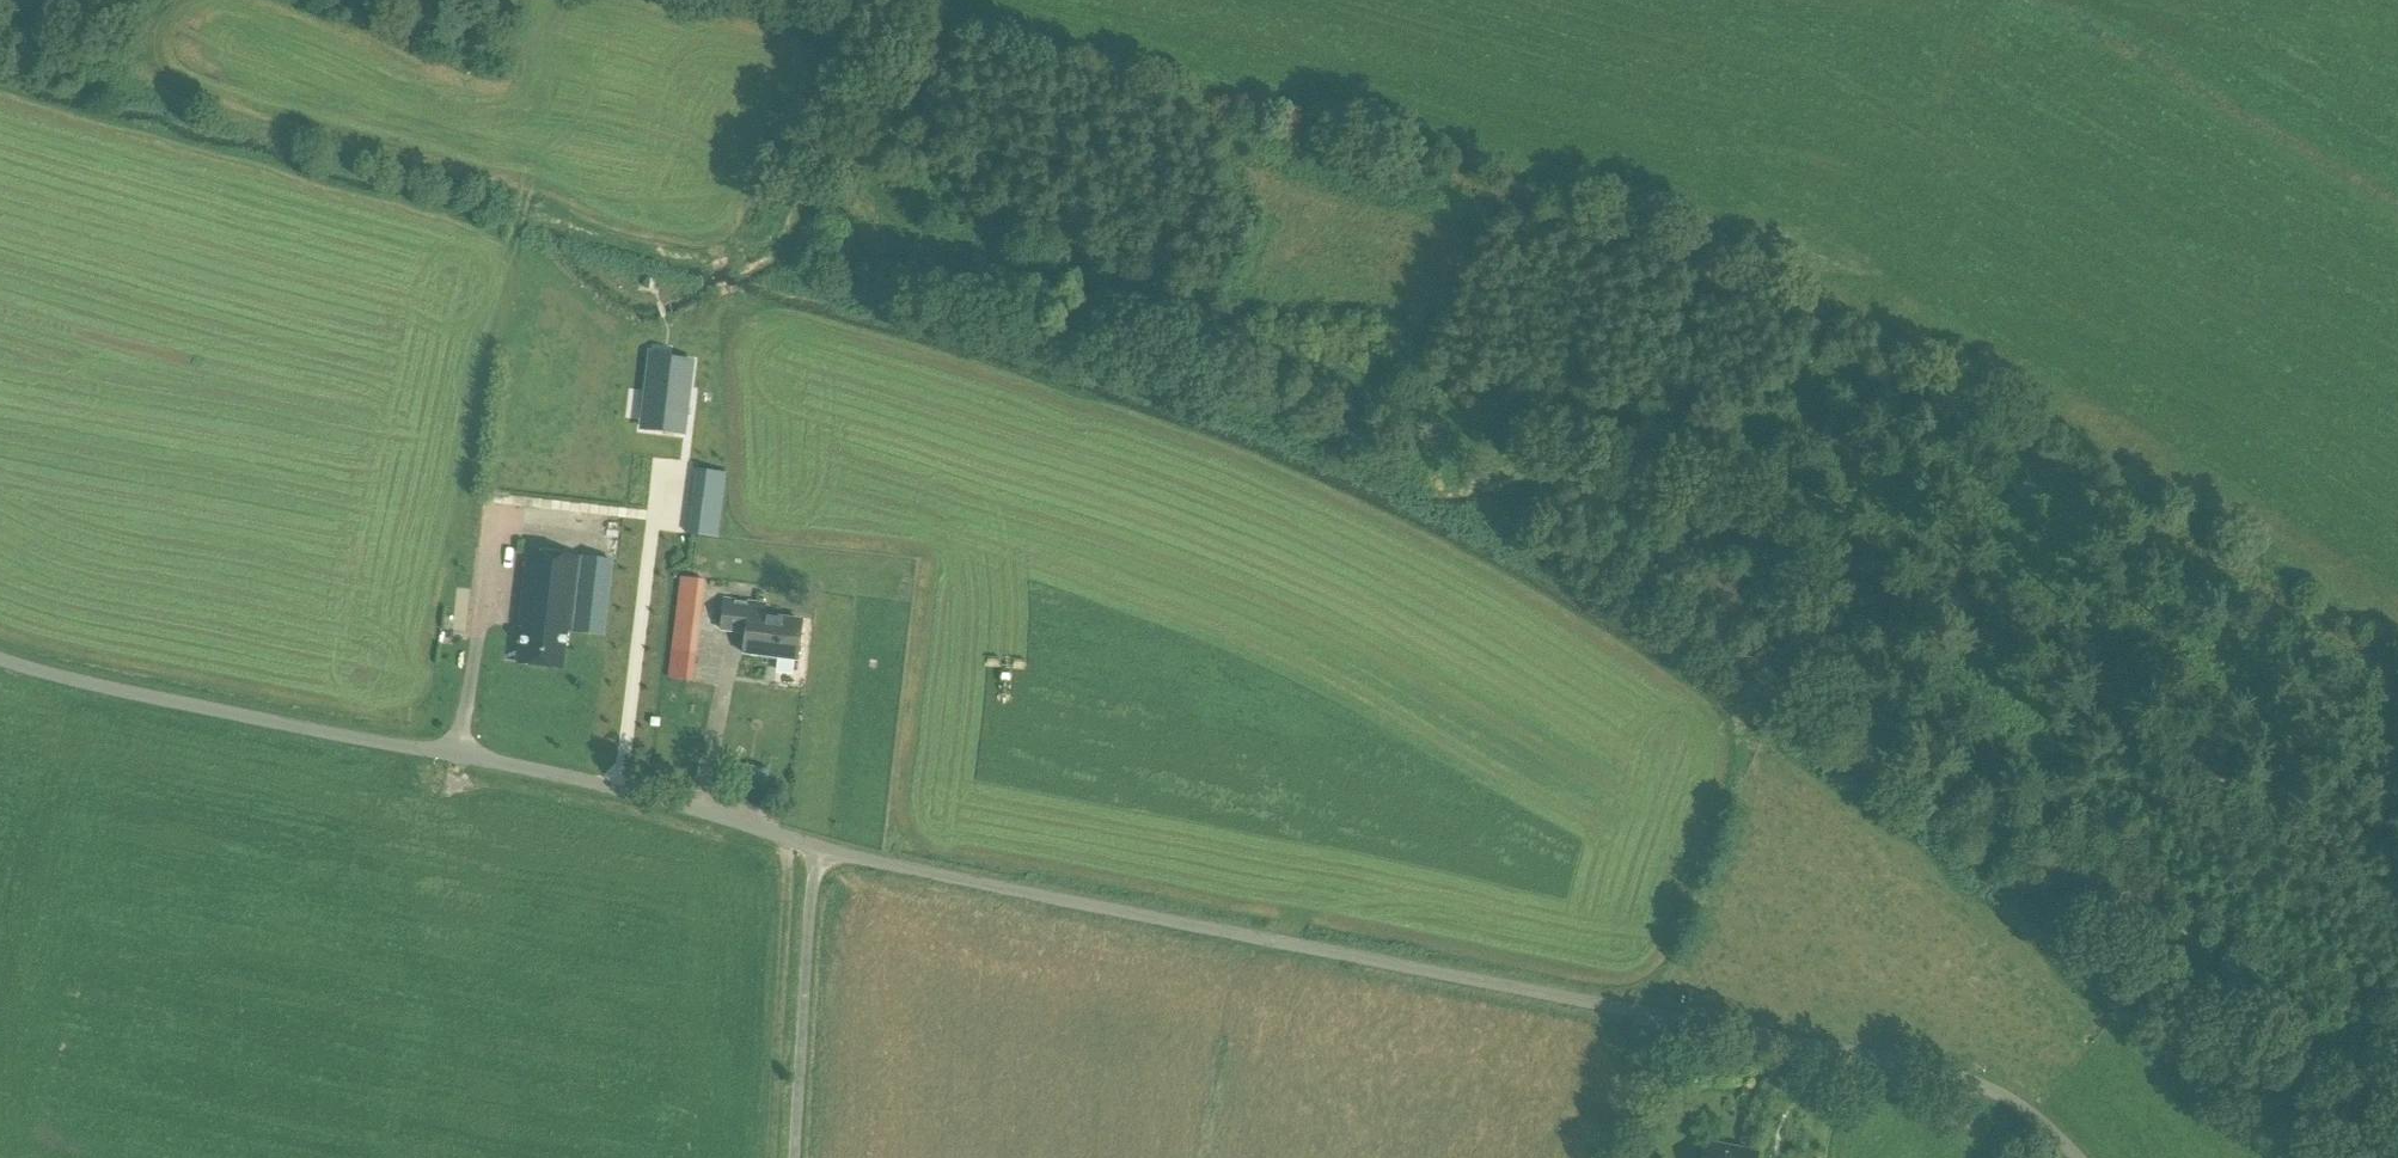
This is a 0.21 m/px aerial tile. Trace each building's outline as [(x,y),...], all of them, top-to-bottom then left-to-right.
[(642,413),(685,419),(692,365),(650,359),(642,413)] [(693,505),(689,534),(718,538),(721,509),(693,505)] [(457,519),(458,536),(472,536),(471,519),(457,519)] [(604,637),(615,560),(531,550),(521,625),(524,626),(519,662),(563,668),(568,631),(604,637)] [(694,655),(702,606),(706,607),(707,593),(694,591),(696,576),(682,574),(679,602),(673,642),(686,643),(685,654),(694,655)] [(765,604),(726,599),(722,629),(748,632),(745,652),(779,656),(777,668),(794,670),(795,658),(797,658),(802,620),(764,616),(765,604)] [(1756,1154),(1706,1145),(1704,1157),(1755,1157),(1756,1154)]
